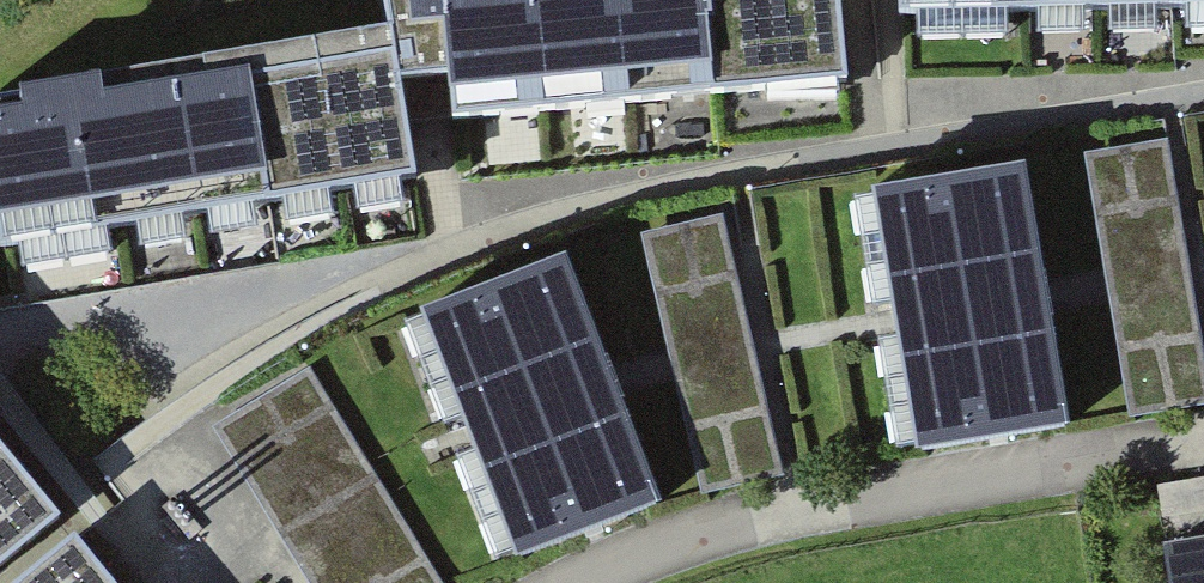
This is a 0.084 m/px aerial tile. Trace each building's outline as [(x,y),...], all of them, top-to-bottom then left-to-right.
[(393,34),(406,130),(795,77),(784,0),(388,0),(393,34)] [(887,10),(1183,0),(887,0),(887,10)] [(0,97),(0,232),(413,167),(406,130),(393,34),(0,97)] [(1126,407),(1201,401),(1179,144),(1105,150),(1126,407)] [(1026,174),(870,201),(915,462),(1072,435),(1026,174)] [(665,352),(730,355),(735,224),(669,222),(665,352)] [(567,265),(413,324),(509,571),(662,512),(567,265)] [(325,353),(224,403),(314,582),(440,582),(325,353)] [(53,535),(0,470),(0,578),(53,535)] [(46,582),(97,582),(76,558),(46,582)]
